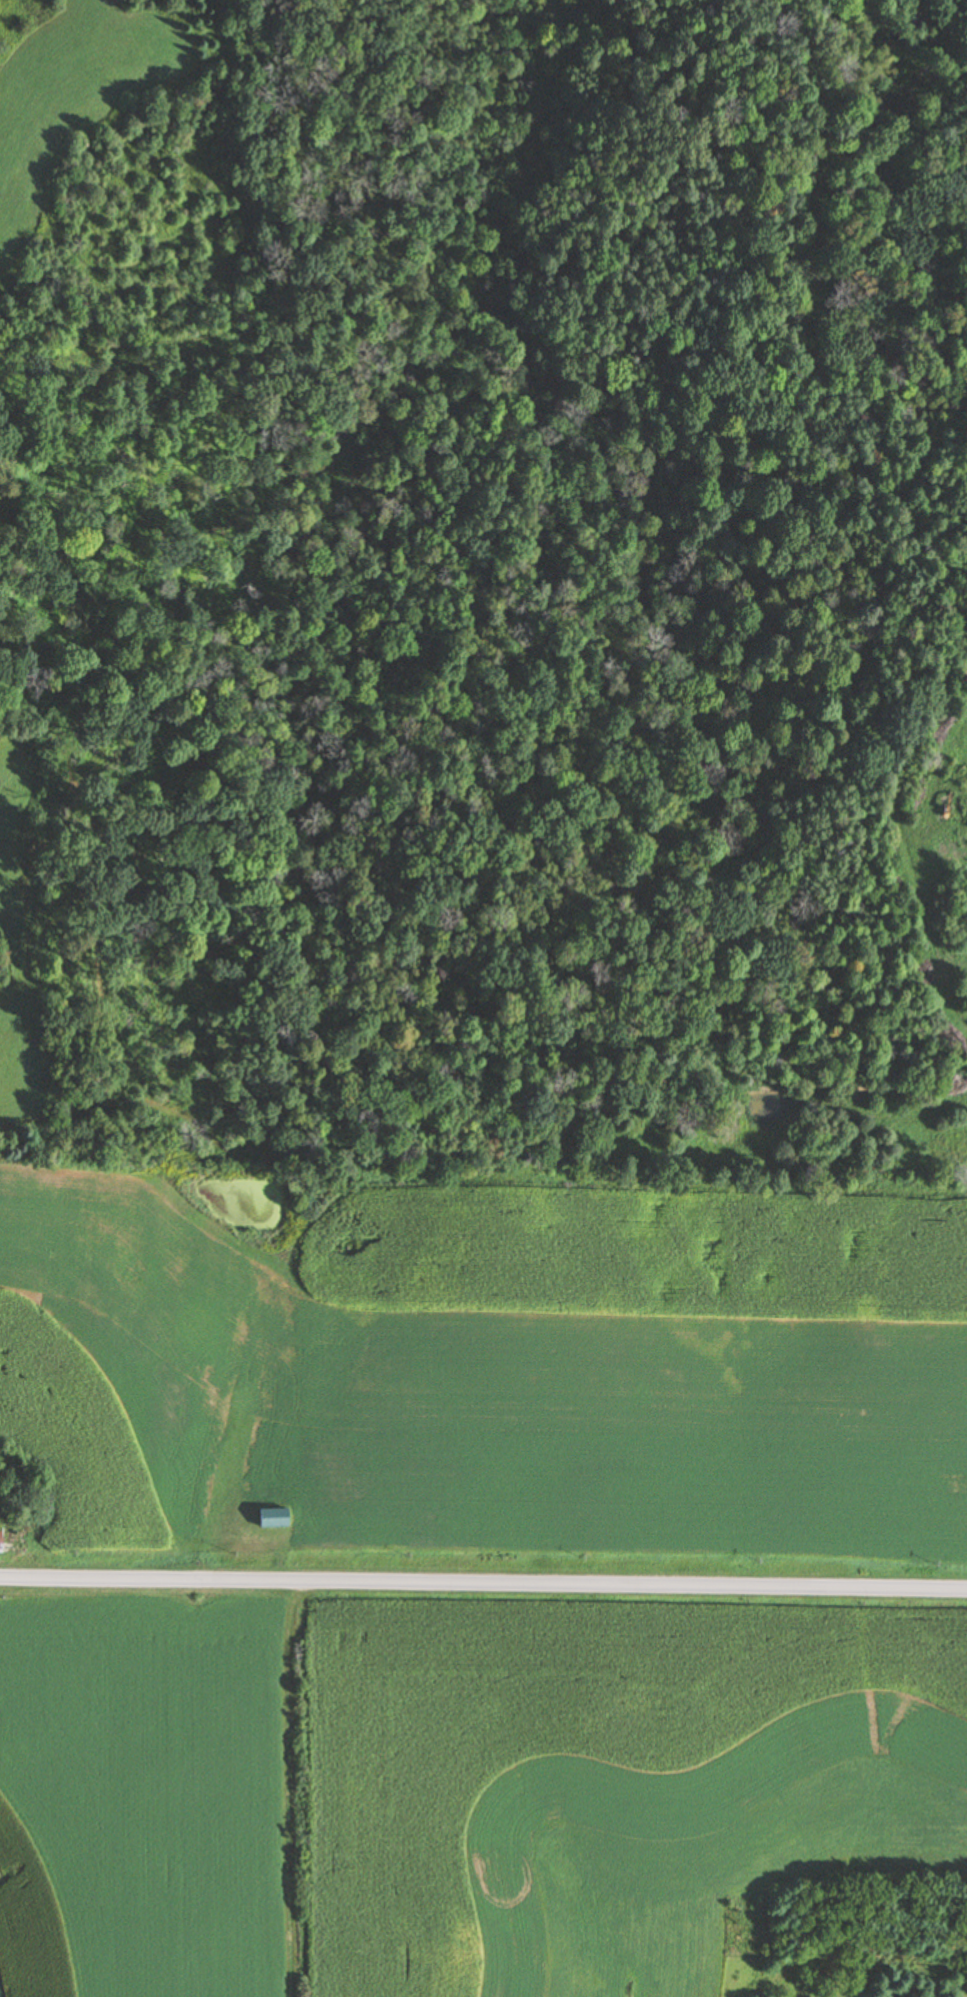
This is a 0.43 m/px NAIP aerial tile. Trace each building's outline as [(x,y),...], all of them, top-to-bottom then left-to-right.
[(291,1509),(259,1509),(259,1528),(291,1528),(291,1509)]
